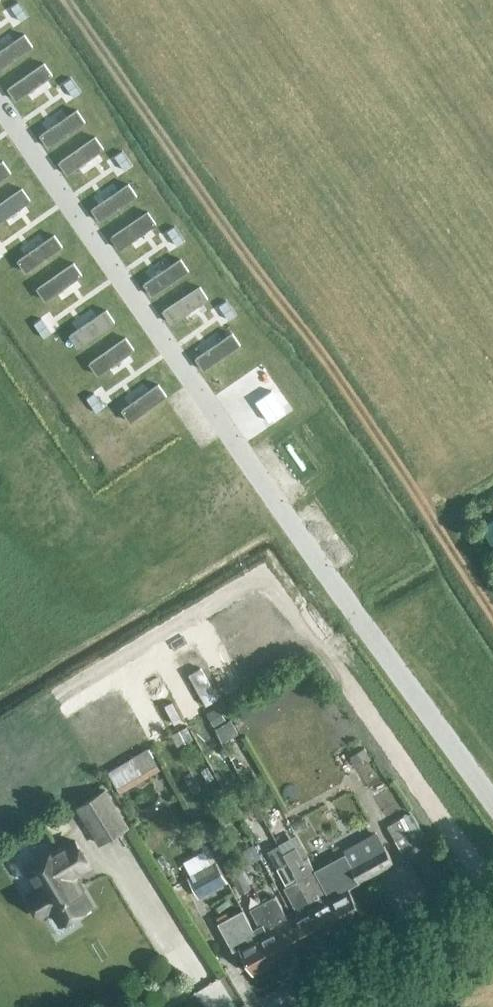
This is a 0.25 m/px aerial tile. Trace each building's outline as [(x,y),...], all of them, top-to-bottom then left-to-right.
[(0,50),(0,68),(33,45),(24,33),(0,50)] [(44,63),(8,88),(16,100),(52,75),(44,63)] [(77,109),(41,134),(49,146),(85,121),(77,109)] [(95,136),(59,161),(67,173),(103,148),(95,136)] [(0,162),(0,180),(11,173),(3,160),(0,162)] [(128,183),(92,208),(101,220),(137,195),(128,183)] [(0,203),(0,221),(30,200),(22,188),(0,203)] [(148,211),(111,236),(120,248),(156,223),(148,211)] [(54,234),(18,259),(26,271),(62,246),(54,234)] [(180,258),(144,283),(152,295),(188,270),(180,258)] [(74,262),(37,287),(46,300),(82,274),(74,262)] [(200,286),(163,311),(172,323),(208,298),(200,286)] [(107,309),(70,334),(79,346),(115,321),(107,309)] [(204,369),(240,344),(232,332),(196,357),(204,369)] [(126,337),(90,362),(98,374),(134,349),(126,337)] [(130,421),(167,396),(158,384),(122,409),(130,421)] [(272,390),(256,401),(269,421),(285,410),(272,390)] [(215,727),(226,720),(218,705),(206,712),(215,727)] [(188,721),(200,742),(216,733),(204,712),(188,721)] [(179,740),(190,733),(184,723),(173,730),(179,740)] [(375,735),(363,741),(371,755),(382,749),(375,735)] [(107,772),(120,793),(160,770),(147,748),(107,772)] [(75,807),(99,846),(130,827),(107,788),(75,807)] [(426,837),(411,812),(387,825),(401,851),(426,837)] [(62,923),(91,905),(72,875),(90,864),(75,840),(58,851),(57,849),(27,867),(41,890),(33,895),(32,901),(38,911),(44,912),(52,907),(62,923)] [(329,896),(344,923),(362,913),(345,882),(355,877),(359,883),(393,864),(384,847),(349,865),(350,867),(342,871),(337,860),(321,869),(334,893),(329,896)] [(252,888),(235,856),(223,863),(240,895),(252,888)] [(227,882),(216,861),(187,877),(198,898),(227,882)] [(326,933),(293,873),(292,873),(288,864),(282,867),(281,865),(277,867),(287,886),(285,888),(298,913),(293,916),(308,943),(326,933)] [(305,866),(293,873),(326,933),(344,923),(329,896),(324,899),(310,874),(305,866)] [(308,943),(293,916),(288,919),(276,895),(262,903),(290,952),(308,943)] [(290,952),(262,903),(250,909),(259,925),(253,929),(272,962),(290,952)] [(272,962),(253,929),(242,909),(218,922),(233,950),(239,947),(253,972),(272,962)]
